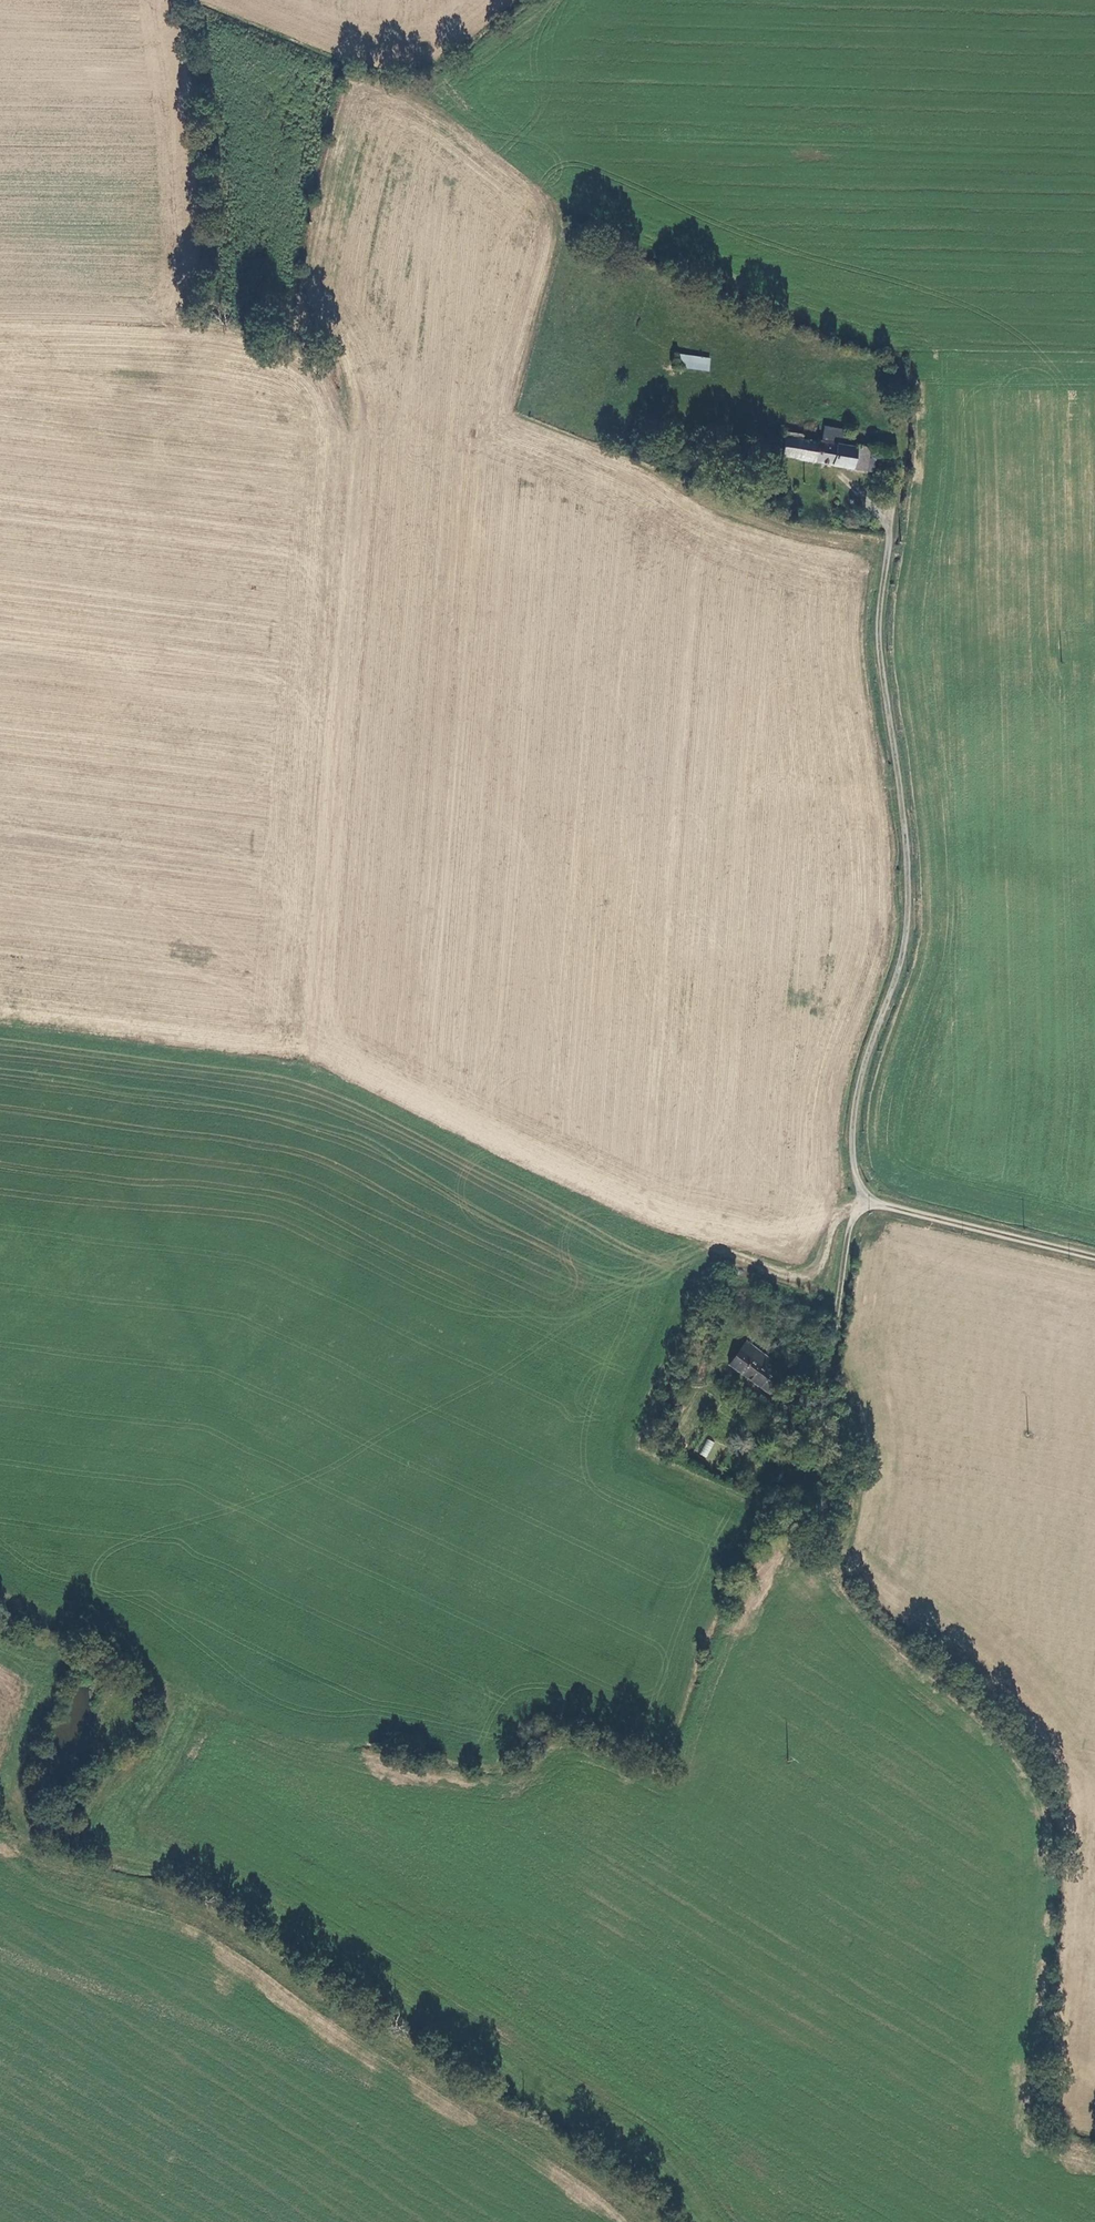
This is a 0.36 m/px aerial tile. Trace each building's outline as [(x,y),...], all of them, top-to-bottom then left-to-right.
[(679,353),(677,364),(712,368),(713,357),(679,353)] [(829,428),(827,442),(853,446),(855,431),(829,428)] [(781,439),(778,457),(880,471),(881,459),(875,458),(876,449),(853,446),(827,442),(824,442),(824,445),(781,439)] [(782,1373),(748,1345),(730,1368),(765,1395),(770,1390),(776,1395),(783,1387),(776,1381),(782,1373)] [(699,1455),(707,1458),(714,1442),(707,1439),(699,1455)] [(793,1494),(778,1487),(772,1498),(788,1505),(793,1494)]
